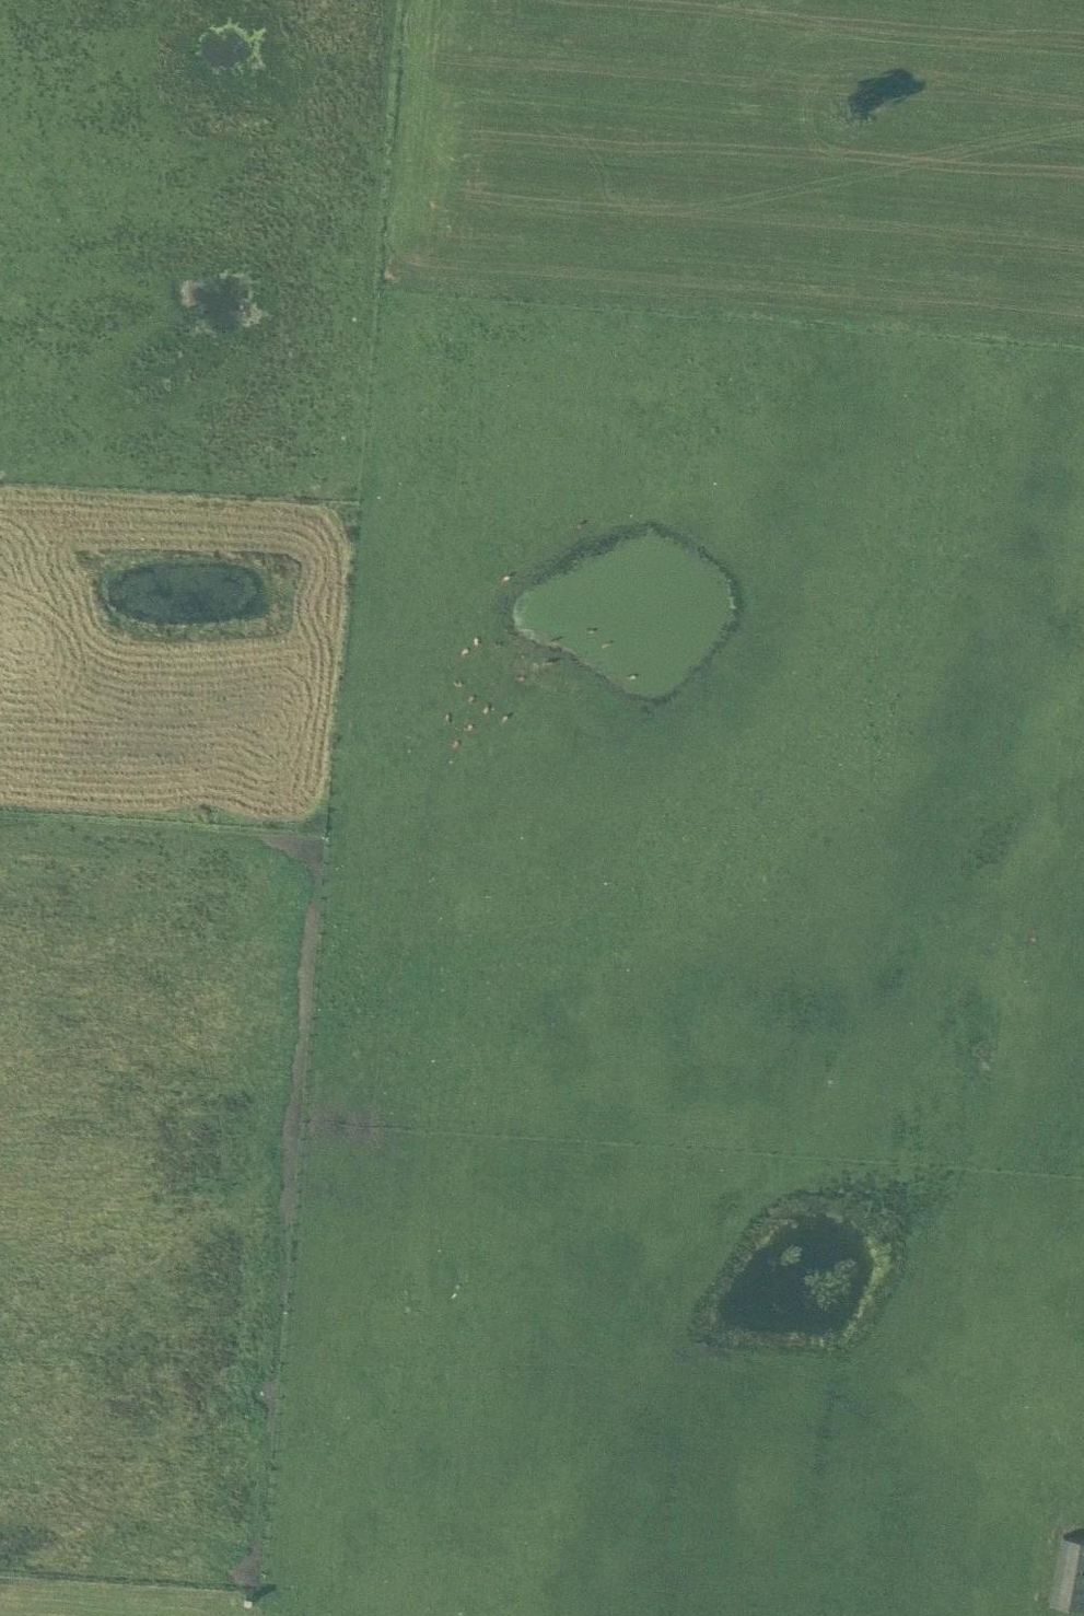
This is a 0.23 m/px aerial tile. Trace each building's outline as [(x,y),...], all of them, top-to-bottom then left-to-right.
[(1062,1535),(1049,1601),(1083,1608),(1083,1539),(1062,1535)]
